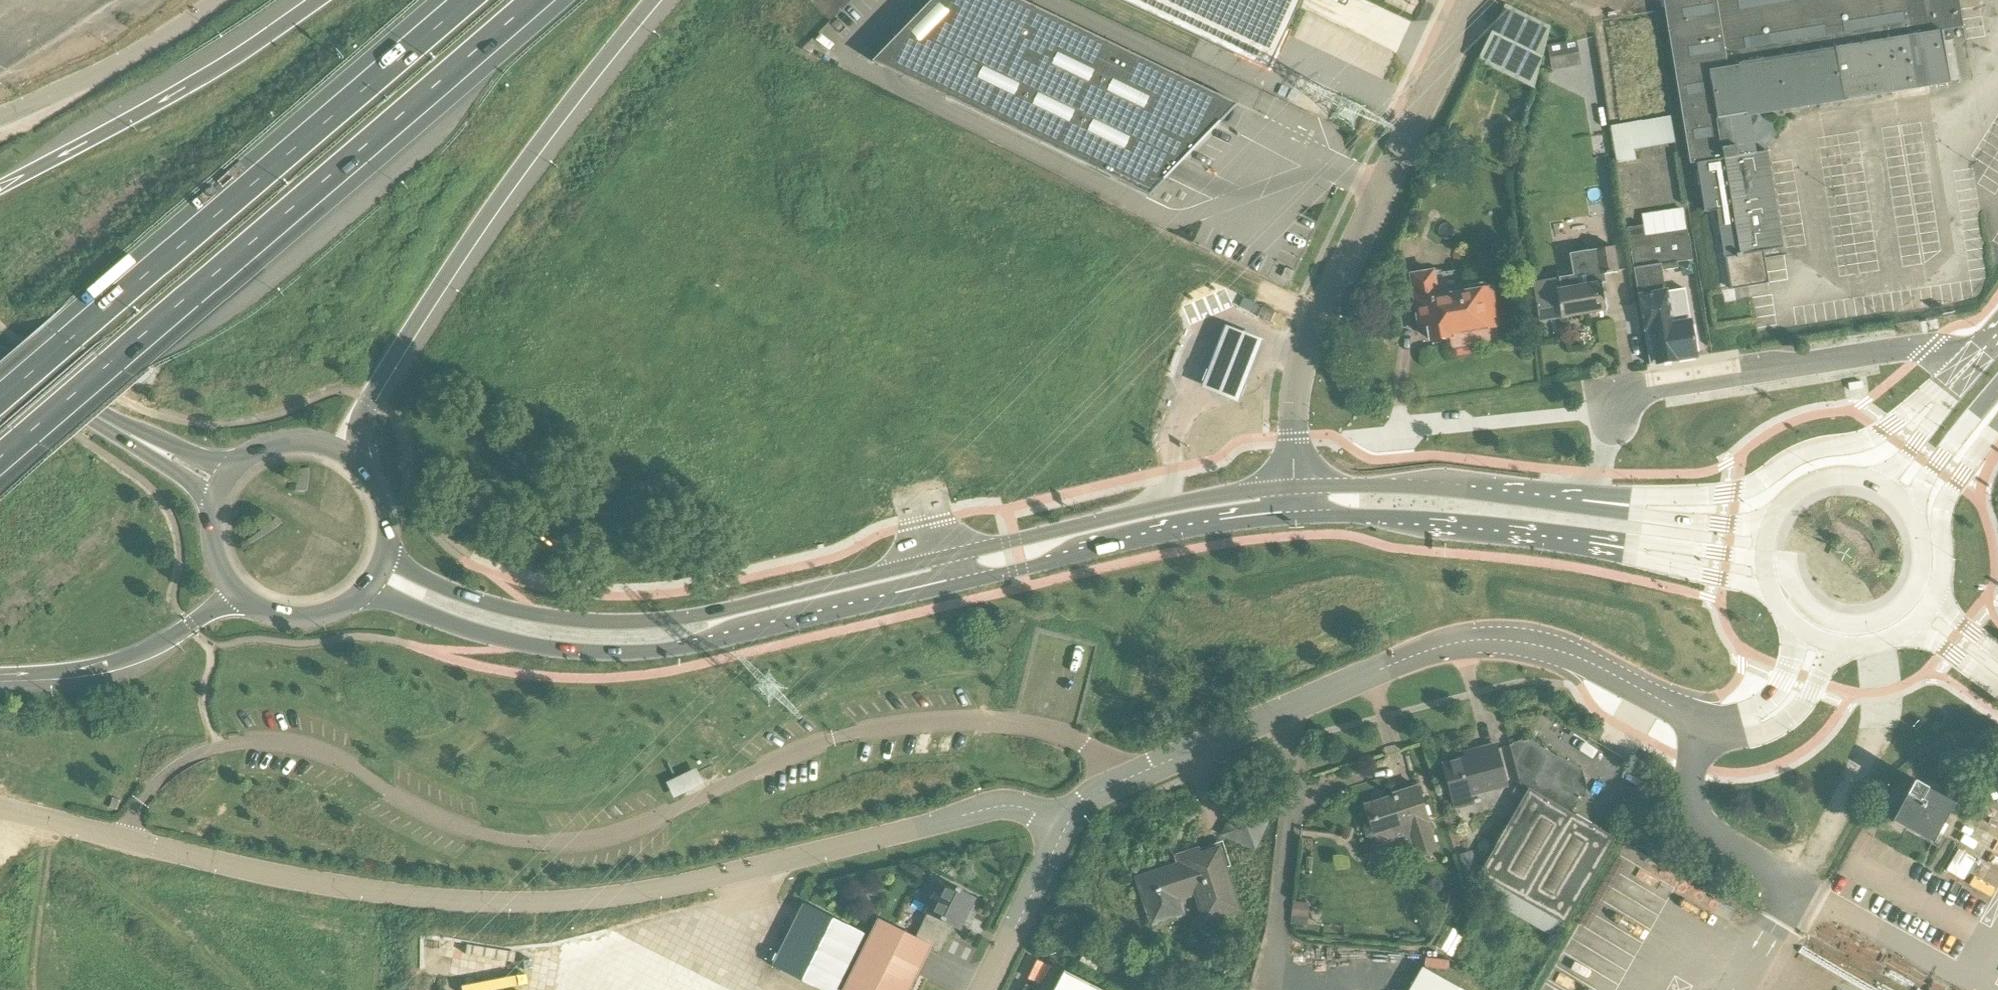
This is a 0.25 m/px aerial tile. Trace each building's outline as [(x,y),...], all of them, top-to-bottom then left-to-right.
[(1020,0),(933,0),(873,62),(1149,195),(1164,180),(1165,181),(1237,105),(1020,0)] [(1273,69),(1305,0),(1123,0),(1273,69)] [(1691,165),(1699,163),(1707,213),(1719,211),(1731,289),(1768,283),(1763,252),(1782,249),(1766,152),(1755,154),(1749,115),(1951,82),(1944,39),(1949,38),(1948,30),(1963,28),(1959,0),(1664,0),(1691,165)] [(1477,61),(1535,89),(1549,27),(1505,5),(1477,61)] [(1577,42),(1548,47),(1552,70),(1581,65),(1577,42)] [(1668,118),(1630,125),(1630,123),(1610,127),(1616,163),(1636,160),(1634,152),(1673,145),(1668,118)] [(1668,301),(1663,271),(1679,268),(1678,262),(1692,260),(1689,237),(1688,230),(1687,230),(1683,208),(1642,215),(1644,226),(1628,228),(1639,296),(1645,329),(1650,364),(1658,363),(1678,360),(1678,359),(1697,356),(1691,321),(1690,321),(1686,298),(1668,301)] [(1562,317),(1608,310),(1603,283),(1601,275),(1618,272),(1614,247),(1576,253),(1580,281),(1561,284),(1560,280),(1539,283),(1541,294),(1537,294),(1541,320),(1562,317)] [(1450,334),(1497,326),(1490,287),(1485,288),(1484,281),(1468,284),(1465,266),(1411,276),(1419,327),(1428,326),(1430,340),(1451,336),(1450,334)] [(1244,300),(1240,309),(1251,314),(1255,304),(1244,300)] [(1258,317),(1270,323),(1275,313),(1262,307),(1258,317)] [(1261,341),(1226,326),(1216,351),(1206,378),(1202,388),(1222,395),(1238,402),(1244,389),(1254,364),(1261,341)] [(1862,384),(1848,385),(1849,392),(1863,391),(1862,384)] [(1528,741),(1510,745),(1520,784),(1528,790),(1479,875),(1485,879),(1482,896),(1558,940),(1616,839),(1572,814),(1586,788),(1575,782),(1582,771),(1528,740),(1528,741)] [(1444,765),(1454,800),(1506,786),(1495,745),(1476,750),(1477,756),(1444,765)] [(664,782),(669,795),(699,784),(693,770),(664,782)] [(1955,804),(1915,782),(1892,822),(1932,845),(1955,804)] [(1521,802),(1527,790),(1517,784),(1510,796),(1521,802)] [(1365,807),(1371,824),(1375,823),(1380,838),(1409,828),(1418,857),(1437,850),(1428,822),(1430,822),(1418,787),(1394,795),(1394,796),(1395,796),(1396,797),(1365,807)] [(1188,862),(1137,878),(1149,917),(1174,909),(1172,903),(1207,891),(1210,901),(1199,905),(1205,922),(1240,911),(1220,849),(1224,848),(1224,847),(1201,854),(1199,849),(1185,853),(1188,862)] [(1473,850),(1460,855),(1466,875),(1480,871),(1473,850)] [(959,929),(974,898),(944,882),(944,884),(939,881),(932,895),(937,897),(916,939),(928,944),(927,945),(932,947),(940,952),(953,926),(959,929)] [(1308,926),(1310,904),(1293,902),(1291,925),(1308,926)] [(928,944),(916,939),(878,920),(870,936),(806,904),(775,967),(820,989),(910,989),(932,947),(927,945),(928,944)] [(1424,968),(1411,989),(1461,989),(1424,968)] [(1065,972),(1055,989),(1101,989),(1065,972)]
